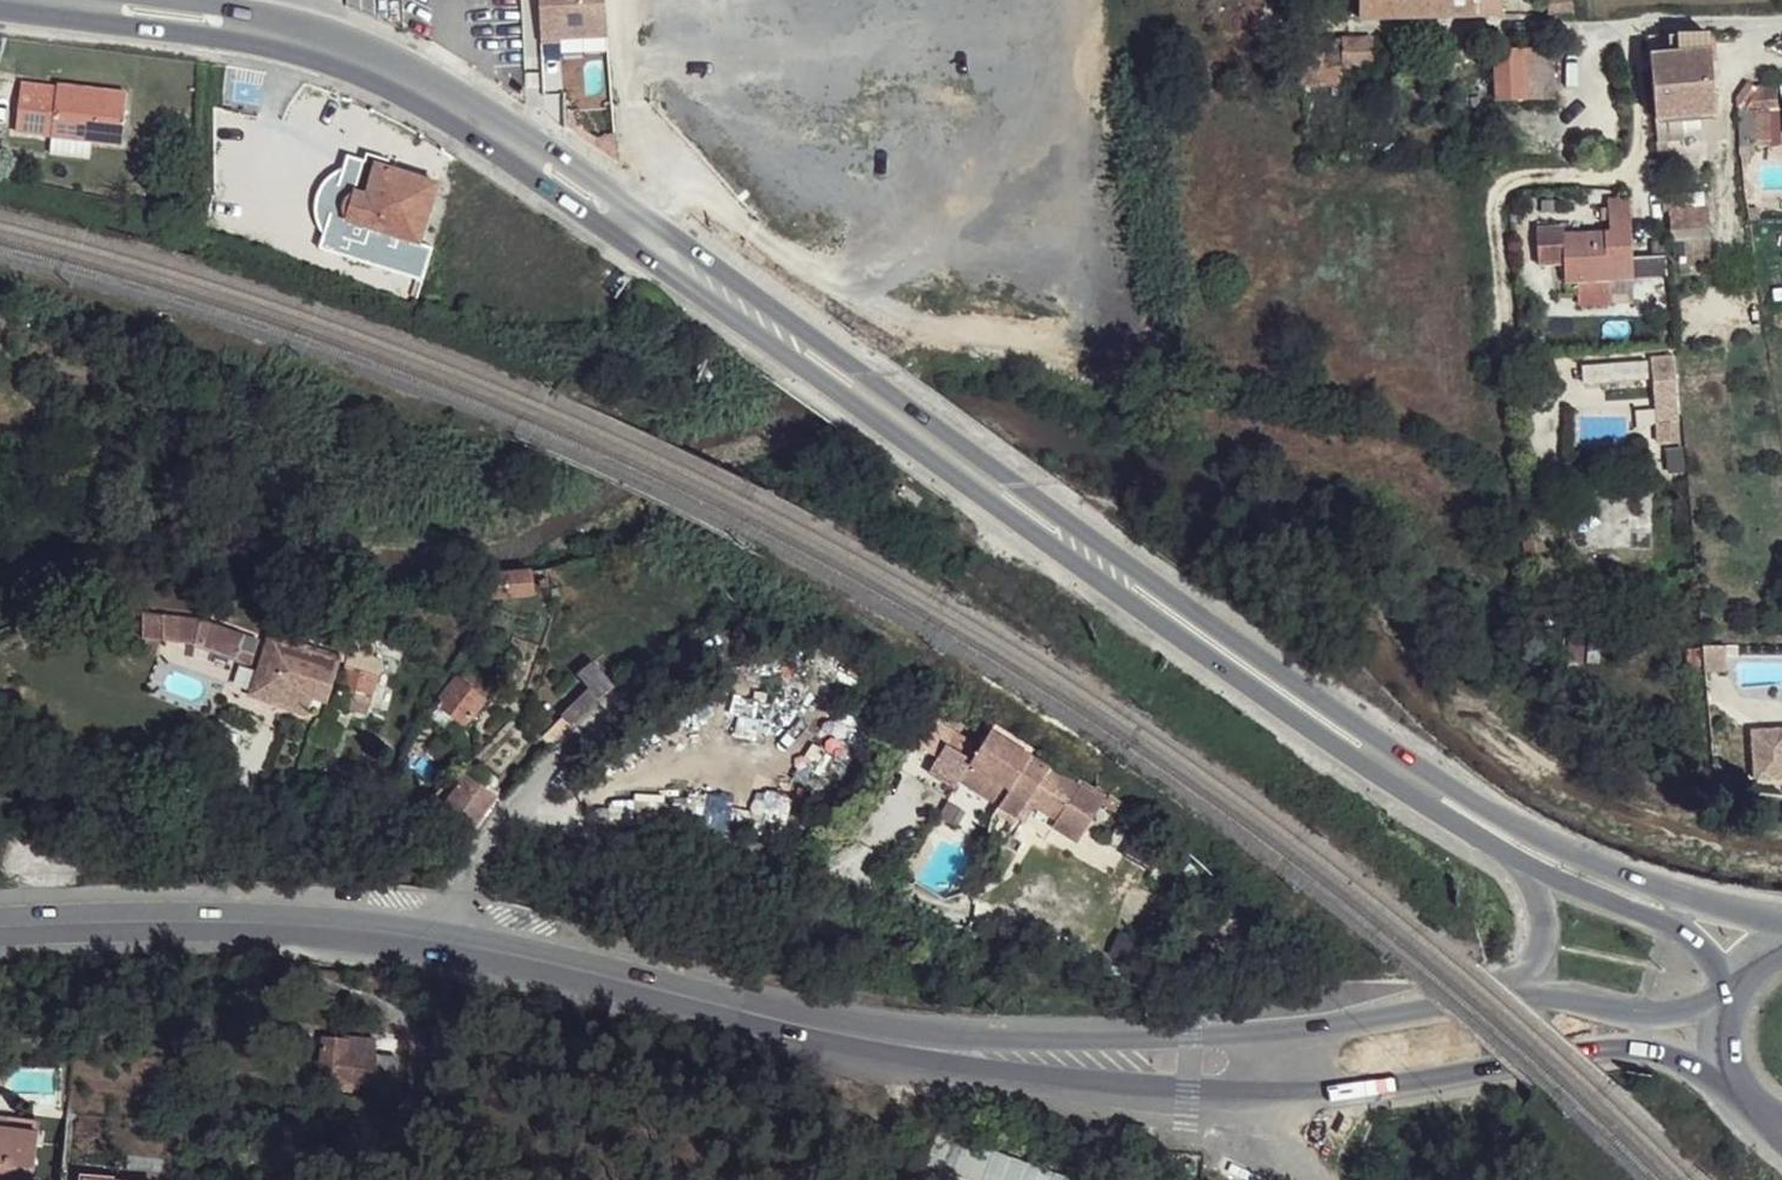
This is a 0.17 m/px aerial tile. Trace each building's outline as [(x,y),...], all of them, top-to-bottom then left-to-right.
[(537,12),(540,13),(567,11),(567,0),(536,0),(537,12)] [(567,11),(604,12),(604,0),(567,0),(567,11)] [(1360,18),(1434,17),(1433,0),(1360,0),(1360,18)] [(1434,17),(1475,16),(1475,0),(1433,0),(1434,17)] [(1475,16),(1502,16),(1502,0),(1475,0),(1475,16)] [(1710,34),(1649,37),(1650,53),(1712,54),(1710,34)] [(1374,40),(1298,39),(1298,67),(1340,67),(1373,68),(1374,40)] [(1553,49),(1496,52),(1498,100),(1554,99),(1553,49)] [(1712,54),(1650,53),(1655,118),(1685,116),(1716,114),(1712,54)] [(1340,67),(1298,67),(1298,76),(1340,77),(1340,67)] [(1772,69),(1758,68),(1736,104),(1748,110),(1765,85),(1772,69)] [(50,86),(15,82),(8,132),(46,137),(50,86)] [(121,90),(52,82),(50,86),(46,137),(115,144),(121,90)] [(1765,85),(1748,110),(1781,107),(1781,85),(1765,85)] [(1685,116),(1655,118),(1657,141),(1684,140),(1685,116)] [(344,158),(340,170),(359,176),(362,162),(344,158)] [(436,183),(362,162),(359,176),(340,170),(339,170),(338,170),(338,171),(337,172),(336,172),(335,172),(335,173),(334,173),(333,173),(333,175),(332,175),(331,175),(330,175),(330,176),(329,177),(328,177),(328,178),(327,179),(326,179),(325,181),(324,182),(323,183),(322,184),(321,185),(321,186),(320,186),(320,187),(319,188),(319,189),(318,190),(319,190),(318,191),(317,192),(317,193),(316,194),(316,195),(316,196),(316,197),(315,197),(315,199),(315,200),(314,201),(315,202),(314,203),(314,204),(314,205),(314,206),(314,207),(314,208),(314,209),(314,210),(314,211),(314,213),(314,214),(314,215),(314,216),(314,217),(315,217),(315,218),(315,219),(315,220),(315,221),(315,222),(316,223),(316,225),(317,225),(317,226),(317,227),(318,228),(318,229),(319,230),(320,231),(320,232),(320,233),(321,234),(322,235),(319,250),(423,280),(433,245),(419,243),(436,183)] [(1604,232),(1564,235),(1565,262),(1576,263),(1578,281),(1634,280),(1627,201),(1609,202),(1609,221),(1604,222),(1604,232)] [(1707,206),(1669,209),(1672,228),(1709,225),(1707,206)] [(1562,231),(1534,232),(1537,269),(1564,270),(1565,262),(1564,235),(1562,231)] [(1576,263),(1565,262),(1564,270),(1566,284),(1578,281),(1576,263)] [(1675,360),(1653,362),(1654,386),(1676,385),(1675,360)] [(1678,413),(1662,414),(1663,424),(1679,424),(1678,413)] [(483,584),(485,598),(535,593),(533,571),(483,575),(483,584)] [(544,588),(543,596),(552,597),(552,589),(544,588)] [(253,653),(258,638),(200,619),(161,616),(160,641),(192,644),(232,657),(235,647),(253,653)] [(153,622),(138,632),(140,638),(157,630),(153,622)] [(332,671),(338,658),(272,636),(254,690),(307,707),(312,689),(328,695),(336,673),(332,671)] [(779,637),(764,646),(768,650),(784,643),(779,637)] [(1726,646),(1704,646),(1705,670),(1726,671),(1726,646)] [(235,647),(232,657),(251,663),(253,653),(235,647)] [(351,649),(338,685),(369,696),(382,662),(351,649)] [(848,652),(834,674),(843,679),(847,672),(857,657),(848,652)] [(864,654),(862,660),(869,664),(872,659),(864,654)] [(857,657),(847,672),(859,679),(869,664),(862,660),(857,657)] [(593,661),(576,677),(588,690),(599,699),(614,683),(593,661)] [(457,681),(439,703),(462,724),(492,690),(466,669),(457,681)] [(338,685),(332,701),(360,712),(369,696),(338,685)] [(588,690),(562,716),(573,726),(599,699),(588,690)] [(562,716),(538,739),(552,747),(573,726),(562,716)] [(953,786),(994,812),(1028,755),(987,729),(953,786)] [(1754,733),(1757,782),(1781,781),(1781,731),(1754,733)] [(1000,804),(994,812),(1013,823),(1025,802),(1055,819),(1053,823),(1078,838),(1104,792),(1033,747),(1009,788),(1000,804)] [(451,792),(438,808),(470,832),(498,795),(467,775),(451,792)] [(438,785),(430,797),(438,808),(451,792),(438,785)] [(348,1040),(326,1039),(322,1077),(330,1079),(355,1081),(373,1083),(375,1054),(347,1049),(348,1040)] [(355,1081),(330,1079),(329,1088),(354,1090),(355,1081)] [(0,1111),(0,1124),(38,1130),(41,1116),(0,1111)] [(0,1124),(0,1179),(32,1179),(38,1130),(0,1124)] [(84,1171),(82,1179),(88,1179),(105,1179),(117,1179),(117,1175),(84,1171)]
